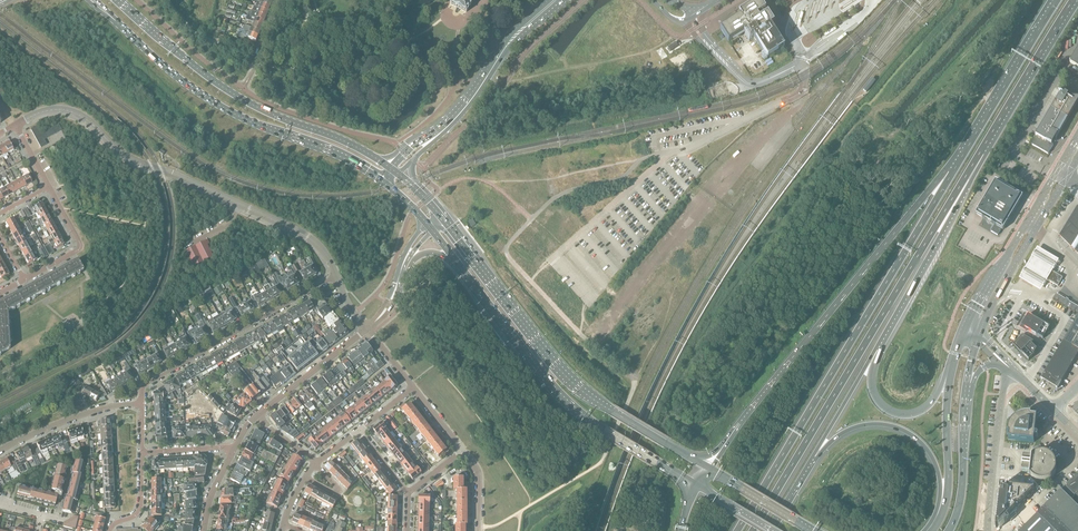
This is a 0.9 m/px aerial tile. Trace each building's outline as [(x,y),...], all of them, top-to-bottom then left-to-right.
[(473,0),(452,0),(450,4),(451,4),(461,10),(465,11),(465,12),(466,12),(472,2),(472,1),(473,0)] [(728,42),(746,31),(750,38),(753,36),(767,58),(784,47),(770,25),(773,23),(767,13),(764,16),(762,12),(765,10),(759,0),(738,13),(740,16),(720,29),(722,32),(726,38),(728,42)] [(255,3),(254,6),(268,11),(270,6),(262,3),(257,1),(257,4),(255,3)] [(254,6),(252,11),(266,16),(268,11),(254,6)] [(252,11),(251,13),(250,16),(264,21),(266,16),(252,11)] [(255,20),(254,22),(262,26),(264,21),(250,16),(249,18),(255,20)] [(253,25),(252,27),(260,31),(262,26),(254,22),(249,21),(248,23),(253,25)] [(246,25),(244,30),(250,32),(258,35),(260,31),(252,27),(246,25)] [(250,38),(256,40),(258,35),(250,32),(244,30),(240,28),(239,32),(245,35),(244,36),(245,38),(248,39),(250,38)] [(670,50),(679,46),(678,42),(668,45),(670,50)] [(863,90),(866,92),(875,81),(872,79),(863,90)] [(1059,93),(1060,93),(1061,94),(1062,92),(1054,87),(1051,93),(1057,97),(1059,93)] [(1060,93),(1061,94),(1060,96),(1059,95),(1058,97),(1036,135),(1037,136),(1032,144),(1047,153),(1047,154),(1048,154),(1053,145),(1051,144),(1057,133),(1066,118),(1068,119),(1077,102),(1077,97),(1071,97),(1070,99),(1067,97),(1068,96),(1068,95),(1062,92),(1061,94),(1060,93)] [(9,142),(3,145),(7,153),(13,150),(9,142)] [(21,179),(26,186),(31,183),(27,175),(21,179)] [(16,182),(20,189),(26,186),(21,179),(16,182)] [(995,225),(991,231),(998,235),(1005,223),(1004,223),(1021,195),(996,181),(977,213),(977,214),(983,217),(992,223),(995,225)] [(20,189),(16,182),(10,185),(14,193),(20,189)] [(14,193),(10,185),(4,188),(8,196),(14,193)] [(4,188),(0,191),(0,195),(2,199),(8,196),(4,188)] [(42,205),(41,203),(33,208),(34,211),(36,210),(37,213),(44,209),(45,208),(45,207),(44,205),(43,205),(42,205)] [(1077,207),(1060,235),(1077,253),(1077,207)] [(37,213),(41,219),(48,215),(47,213),(47,212),(46,209),(45,209),(44,209),(37,213)] [(41,219),(44,224),(51,221),(48,215),(41,219)] [(8,228),(9,229),(16,225),(19,223),(15,217),(5,222),(7,225),(6,225),(8,228)] [(44,232),(47,230),(54,226),(51,221),(44,224),(45,227),(42,229),(44,232)] [(9,229),(12,234),(19,230),(16,225),(9,229)] [(48,237),(50,236),(57,232),(54,226),(47,230),(47,231),(45,232),(48,237)] [(15,240),(22,236),(19,230),(12,234),(15,240)] [(44,247),(47,245),(50,244),(60,238),(57,232),(50,236),(52,239),(49,241),(49,242),(43,245),(44,247)] [(17,244),(18,246),(27,241),(24,235),(22,236),(15,240),(15,241),(15,242),(16,243),(17,244)] [(52,247),(55,245),(57,248),(64,244),(60,238),(50,244),(52,247)] [(19,249),(20,251),(21,251),(22,252),(30,247),(33,245),(30,240),(27,241),(18,246),(20,248),(19,248),(19,249)] [(213,257),(205,241),(185,251),(193,267),(213,257)] [(32,250),(30,247),(22,252),(25,258),(32,254),(30,251),(32,250)] [(1058,259),(1038,247),(1020,279),(1040,291),(1047,280),(1052,271),(1058,259)] [(34,253),(32,254),(25,258),(26,260),(25,260),(27,263),(28,263),(37,259),(34,253)] [(77,261),(62,269),(68,279),(83,271),(77,261)] [(258,266),(256,263),(250,266),(255,274),(261,271),(260,269),(258,266)] [(310,264),(304,267),(305,269),(310,277),(312,276),(313,276),(316,275),(315,274),(316,274),(311,266),(310,264)] [(6,269),(5,268),(0,271),(0,277),(1,278),(9,274),(7,272),(8,271),(6,269)] [(47,277),(53,288),(68,279),(62,269),(47,277)] [(288,275),(286,275),(288,279),(293,287),(295,286),(296,287),(299,285),(298,284),(299,283),(295,277),(298,276),(294,269),(291,271),(287,273),(288,275)] [(305,269),(300,272),(304,280),(305,280),(305,281),(308,279),(308,278),(309,278),(310,277),(305,269)] [(1047,280),(1057,286),(1063,277),(1052,271),(1047,280)] [(279,277),(277,278),(283,289),(286,287),(287,290),(288,290),(288,291),(291,289),(291,288),(293,287),(288,279),(286,275),(281,279),(280,277),(279,277)] [(269,284),(276,297),(279,296),(279,295),(281,293),(278,288),(280,287),(274,276),(272,277),(274,281),(269,284)] [(47,277),(32,286),(38,296),(53,288),(47,277)] [(265,290),(264,290),(271,301),(274,299),(273,298),(276,297),(269,284),(263,287),(265,290)] [(28,301),(38,296),(32,286),(17,294),(22,304),(28,301)] [(216,295),(223,292),(220,286),(213,290),(216,295)] [(211,289),(205,292),(205,293),(206,294),(208,297),(208,298),(214,295),(211,289)] [(259,293),(260,295),(265,303),(267,302),(267,303),(271,301),(264,290),(259,293)] [(0,303),(0,308),(7,312),(22,304),(17,294),(0,303)] [(260,295),(254,298),(259,306),(261,305),(262,306),(265,304),(264,303),(265,303),(260,295)] [(315,310),(316,312),(318,314),(323,320),(330,314),(328,311),(328,310),(326,307),(328,306),(324,302),(313,299),(311,300),(317,310),(315,310)] [(304,303),(304,304),(309,312),(314,309),(310,301),(308,302),(307,301),(304,303)] [(253,310),(248,302),(245,304),(244,302),(241,303),(243,305),(247,313),(250,312),(253,311),(253,310)] [(243,305),(241,303),(239,304),(240,306),(237,308),(241,316),(242,316),(242,317),(246,315),(245,314),(247,313),(243,305)] [(298,306),(299,307),(304,315),(309,312),(304,304),(303,305),(302,304),(298,306)] [(293,309),(294,310),(298,318),(304,315),(299,307),(297,308),(297,307),(293,309)] [(7,312),(0,308),(0,330),(9,329),(7,312)] [(232,308),(224,312),(230,323),(231,324),(234,322),(233,321),(236,319),(233,314),(235,313),(232,308)] [(292,310),(288,312),(293,321),(298,318),(294,310),(292,311),(292,310)] [(224,312),(219,315),(225,327),(228,325),(228,324),(230,323),(224,312)] [(285,315),(283,316),(288,324),(290,327),(292,326),(290,323),(293,321),(288,312),(285,314),(285,315)] [(333,332),(339,340),(348,333),(333,312),(330,314),(323,320),(330,328),(333,332)] [(219,315),(213,319),(214,321),(219,329),(221,328),(222,329),(225,327),(219,315)] [(280,318),(278,319),(283,327),(288,324),(283,316),(283,315),(279,317),(280,318)] [(1028,315),(1021,327),(1025,329),(1024,330),(1026,331),(1027,330),(1043,340),(1050,328),(1048,327),(1048,326),(1046,324),(1045,325),(1037,320),(1037,319),(1035,318),(1034,319),(1028,315)] [(1063,341),(1077,350),(1077,316),(1063,341)] [(275,321),(274,321),(273,322),(278,330),(279,333),(284,330),(283,327),(278,319),(278,318),(274,320),(275,321)] [(206,319),(203,320),(207,328),(210,326),(213,332),(214,332),(216,331),(216,332),(219,330),(219,329),(214,321),(213,319),(207,322),(206,319)] [(195,328),(202,339),(204,338),(208,337),(207,336),(205,330),(207,329),(202,321),(200,322),(201,324),(195,328)] [(269,324),(268,325),(272,333),(278,330),(273,322),(273,321),(269,323),(269,324)] [(268,325),(267,324),(264,326),(264,327),(262,328),(267,336),(272,333),(268,325)] [(200,341),(200,340),(202,339),(195,328),(187,332),(191,338),(193,337),(196,342),(197,343),(200,341)] [(323,340),(330,348),(339,340),(333,332),(331,334),(326,328),(321,332),(326,338),(323,340)] [(10,348),(9,329),(0,330),(0,347),(3,353),(10,349),(10,348)] [(184,335),(178,338),(180,341),(184,349),(185,349),(188,347),(190,346),(190,345),(186,338),(189,337),(185,331),(184,329),(182,330),(183,333),(184,335)] [(255,331),(256,332),(260,340),(266,337),(261,329),(259,330),(259,329),(255,331)] [(250,334),(250,335),(255,343),(256,343),(257,345),(262,342),(260,340),(256,332),(254,333),(254,332),(250,334)] [(248,335),(245,337),(245,338),(250,346),(255,343),(250,335),(249,336),(248,335)] [(1022,335),(1013,345),(1022,355),(1021,356),(1027,362),(1032,358),(1039,345),(1022,335)] [(315,338),(313,340),(323,353),(329,349),(320,337),(316,340),(315,338)] [(243,338),(240,340),(245,349),(250,346),(245,338),(243,339),(243,338)] [(307,344),(302,338),(299,340),(298,339),(285,349),(282,352),(298,372),(318,356),(308,343),(307,344)] [(236,343),(235,344),(239,352),(245,349),(240,340),(236,342),(236,343)] [(313,340),(308,343),(318,356),(323,353),(313,340)] [(173,341),(168,344),(169,347),(174,355),(175,354),(176,354),(176,355),(179,353),(174,344),(173,341)] [(180,341),(174,344),(179,353),(183,351),(182,350),(183,349),(184,349),(180,341)] [(1077,353),(1077,350),(1063,341),(1041,378),(1057,388),(1077,353)] [(235,343),(231,345),(231,346),(230,347),(229,347),(234,355),(239,352),(235,344),(235,343)] [(366,343),(362,346),(371,359),(374,358),(371,354),(373,352),(366,343)] [(276,356),(282,352),(285,349),(281,344),(272,351),(276,356)] [(226,349),(224,350),(229,358),(234,355),(229,347),(230,347),(229,346),(226,348),(226,349)] [(362,346),(356,351),(363,360),(374,373),(379,369),(373,362),(371,359),(362,346)] [(157,354),(151,357),(156,365),(157,366),(160,364),(159,363),(162,362),(158,356),(161,354),(157,347),(154,348),(157,354)] [(169,347),(163,350),(168,358),(170,357),(170,358),(171,358),(174,356),(173,355),(174,355),(169,347)] [(219,353),(224,361),(229,358),(224,350),(224,349),(220,351),(221,352),(219,353)] [(356,351),(352,354),(361,366),(363,364),(361,362),(363,360),(356,351)] [(216,355),(216,354),(212,356),(212,357),(213,357),(217,365),(223,362),(218,354),(216,355)] [(352,354),(347,358),(354,367),(357,365),(359,367),(361,366),(352,354)] [(151,357),(146,360),(151,369),(154,367),(154,366),(156,365),(151,357)] [(207,359),(207,360),(207,359),(212,368),(217,365),(213,357),(212,357),(211,358),(210,357),(207,359)] [(205,360),(202,362),(201,362),(202,363),(207,371),(212,368),(207,359),(207,360),(205,361),(205,360)] [(146,360),(140,363),(145,371),(147,370),(148,371),(151,369),(146,360)] [(342,363),(341,363),(348,372),(351,370),(352,372),(354,371),(346,360),(344,361),(341,362),(342,363)] [(373,362),(379,369),(384,365),(381,361),(378,363),(376,360),(373,362)] [(123,374),(127,382),(128,383),(131,381),(131,380),(133,379),(129,373),(132,371),(126,362),(123,363),(126,368),(124,369),(126,372),(123,374)] [(244,394),(245,393),(251,402),(260,395),(254,386),(252,388),(240,371),(234,375),(232,373),(240,367),(236,362),(225,368),(230,375),(238,385),(237,385),(244,394)] [(139,375),(141,374),(142,374),(145,373),(145,372),(145,371),(140,363),(134,367),(139,375)] [(200,363),(197,365),(201,374),(207,371),(202,363),(200,364),(200,363)] [(336,367),(344,377),(345,379),(348,377),(351,375),(348,372),(347,372),(340,364),(337,366),(338,366),(336,367)] [(193,368),(192,369),(196,377),(201,374),(197,365),(193,367),(193,368)] [(291,377),(296,374),(291,367),(288,369),(286,365),(283,367),(291,377)] [(242,370),(249,379),(253,376),(258,383),(256,384),(262,392),(264,392),(265,391),(265,390),(267,389),(257,376),(254,372),(253,373),(253,374),(252,374),(246,366),(242,370)] [(291,377),(283,367),(281,369),(282,370),(279,372),(286,381),(291,377)] [(333,370),(332,371),(337,377),(340,376),(342,379),(344,377),(336,367),(335,368),(334,368),(332,370),(333,370)] [(186,372),(191,380),(196,377),(192,369),(191,368),(188,370),(188,371),(186,372)] [(183,374),(181,375),(185,383),(191,380),(186,372),(186,371),(182,373),(183,374)] [(286,381),(279,372),(276,374),(274,371),(272,373),(281,385),(286,381)] [(329,373),(327,374),(335,384),(337,383),(334,380),(336,378),(331,371),(331,372),(330,372),(329,372),(329,373)] [(269,380),(272,385),(276,389),(281,385),(272,373),(270,374),(272,377),(269,379),(270,379),(269,380)] [(370,376),(368,374),(367,373),(361,378),(362,379),(364,381),(370,376)] [(123,374),(117,377),(122,386),(126,384),(125,383),(127,382),(123,374)] [(181,374),(180,374),(177,376),(177,377),(176,378),(180,386),(185,383),(181,375),(181,374)] [(335,385),(335,384),(327,374),(326,375),(325,376),(324,376),(323,377),(323,378),(330,387),(332,385),(333,387),(335,385)] [(257,376),(267,389),(269,387),(270,388),(271,387),(271,385),(272,385),(266,377),(263,379),(259,375),(257,376)] [(384,379),(385,381),(392,390),(397,386),(389,375),(384,379)] [(117,377),(112,381),(116,389),(118,387),(119,388),(122,386),(117,377)] [(170,382),(169,382),(174,391),(177,389),(178,391),(180,389),(175,379),(172,381),(172,380),(170,381),(170,382)] [(321,379),(316,383),(325,394),(327,392),(324,389),(327,387),(321,379)] [(116,389),(112,381),(106,384),(111,392),(113,391),(116,390),(116,389)] [(387,393),(392,390),(385,381),(380,385),(387,393)] [(171,393),(174,391),(169,382),(169,383),(168,382),(166,383),(166,384),(164,386),(169,395),(172,394),(171,393)] [(317,395),(320,392),(323,395),(324,399),(327,397),(325,394),(316,383),(311,387),(309,388),(315,396),(317,394),(317,395)] [(382,397),(387,393),(380,385),(376,389),(375,389),(382,397)] [(83,394),(90,398),(93,391),(86,387),(83,386),(82,388),(85,390),(83,394)] [(164,399),(171,399),(170,397),(169,395),(164,386),(158,389),(159,391),(158,391),(158,393),(154,393),(154,394),(153,394),(154,399),(154,400),(164,399)] [(369,391),(370,393),(377,401),(382,397),(375,389),(376,389),(374,387),(369,391)] [(99,397),(101,399),(107,395),(103,388),(100,389),(103,394),(100,395),(100,394),(93,391),(90,398),(96,401),(99,397)] [(308,389),(303,393),(309,400),(312,398),(315,401),(317,399),(308,389)] [(226,411),(232,415),(236,417),(238,414),(239,414),(241,411),(240,411),(241,410),(232,405),(230,408),(228,407),(227,408),(225,408),(225,409),(222,406),(215,398),(215,397),(212,393),(208,397),(218,409),(224,414),(226,411)] [(241,395),(239,396),(247,405),(248,404),(249,404),(251,403),(251,402),(245,393),(244,394),(244,395),(242,396),(241,395)] [(313,406),(309,400),(303,393),(298,397),(307,407),(309,409),(313,406)] [(370,393),(366,397),(365,397),(372,405),(377,401),(370,393)] [(341,402),(346,397),(343,394),(338,398),(341,402)] [(359,399),(360,401),(367,409),(372,405),(365,397),(366,397),(364,395),(359,399)] [(247,405),(239,396),(234,400),(234,399),(232,400),(233,401),(235,404),(236,404),(240,408),(242,407),(243,408),(244,408),(246,407),(246,406),(247,405)] [(296,398),(291,402),(297,410),(299,411),(301,410),(299,408),(302,406),(296,398)] [(334,401),(332,403),(335,406),(335,407),(341,402),(338,398),(334,401)] [(360,401),(356,405),(362,413),(367,409),(360,401)] [(291,402),(286,406),(292,413),(297,410),(291,402)] [(415,409),(414,409),(412,412),(410,410),(413,407),(410,404),(407,406),(405,403),(400,407),(409,419),(417,413),(415,410),(415,409)] [(356,405),(351,408),(351,409),(357,417),(362,413),(356,405)] [(282,409),(280,410),(289,422),(293,419),(285,407),(284,408),(283,407),(281,409),(282,409)] [(351,408),(345,412),(352,421),(357,417),(351,409),(351,408)] [(289,422),(280,410),(280,411),(279,410),(276,413),(277,413),(276,414),(285,425),(289,422)] [(337,416),(345,426),(345,427),(351,422),(342,412),(337,416)] [(420,416),(417,413),(409,419),(417,429),(425,422),(422,419),(419,421),(417,419),(420,417),(420,416)] [(289,430),(285,425),(276,414),(271,418),(270,419),(276,427),(289,436),(293,432),(290,429),(289,430)] [(1010,424),(1009,425),(1009,426),(1008,427),(1008,428),(1008,430),(1007,431),(1007,432),(1007,433),(1009,433),(1008,439),(1034,442),(1034,437),(1037,437),(1038,437),(1038,436),(1038,435),(1038,434),(1037,434),(1035,434),(1037,417),(1031,416),(1031,414),(1030,414),(1029,414),(1028,414),(1026,414),(1025,414),(1024,414),(1023,414),(1022,415),(1021,415),(1019,416),(1018,416),(1017,417),(1016,417),(1015,418),(1014,419),(1013,420),(1012,421),(1012,422),(1011,422),(1010,423),(1010,424)] [(230,430),(231,432),(232,432),(233,432),(235,429),(235,428),(233,427),(235,423),(231,420),(232,419),(226,416),(224,420),(226,421),(225,423),(216,418),(213,424),(216,425),(217,424),(220,426),(221,424),(227,428),(230,430)] [(340,430),(345,426),(337,416),(332,420),(340,430)] [(335,434),(340,430),(332,420),(327,424),(335,434)] [(377,435),(385,428),(386,428),(388,427),(383,422),(373,430),(377,435)] [(427,426),(425,422),(417,429),(424,438),(432,432),(429,428),(426,430),(425,428),(428,426),(427,426)] [(215,428),(216,428),(218,426),(221,428),(220,429),(222,429),(219,434),(223,436),(224,435),(228,437),(231,432),(230,430),(227,428),(221,424),(220,426),(217,424),(216,425),(215,428)] [(330,438),(335,434),(327,424),(322,428),(330,438)] [(299,435),(304,431),(302,428),(301,426),(296,430),(297,432),(299,435)] [(73,429),(77,439),(83,436),(87,435),(85,430),(82,431),(80,427),(73,429)] [(325,442),(330,438),(322,428),(317,432),(319,434),(319,433),(325,442)] [(377,435),(381,440),(389,433),(386,428),(385,428),(377,435)] [(68,436),(65,437),(66,442),(77,439),(73,429),(66,431),(68,436)] [(264,434),(256,430),(255,431),(254,432),(254,433),(253,436),(252,436),(261,441),(262,441),(264,438),(263,438),(265,435),(264,434)] [(295,430),(293,432),(289,436),(294,439),(299,435),(297,432),(296,430),(295,430)] [(433,440),(433,439),(432,438),(435,435),(434,435),(432,432),(424,438),(431,447),(439,441),(437,437),(436,437),(433,440)] [(319,433),(319,434),(314,437),(320,446),(321,446),(325,442),(319,433)] [(389,433),(381,440),(385,445),(393,438),(389,433)] [(296,439),(298,442),(305,437),(303,434),(296,439)] [(65,437),(64,437),(60,439),(58,435),(51,438),(54,446),(57,444),(59,448),(63,446),(65,453),(70,452),(68,448),(66,442),(65,437)] [(321,446),(320,446),(314,437),(312,435),(307,440),(315,450),(321,446)] [(252,436),(252,437),(251,440),(250,440),(249,441),(249,442),(249,443),(257,447),(258,444),(259,445),(261,441),(252,436)] [(51,438),(44,441),(47,449),(51,447),(52,450),(54,449),(53,446),(54,446),(51,438)] [(385,445),(389,450),(397,443),(393,438),(385,445)] [(281,452),(284,448),(271,439),(270,442),(268,441),(267,444),(270,445),(271,446),(271,447),(273,448),(278,450),(280,452),(281,452)] [(351,445),(355,450),(362,445),(358,440),(351,445)] [(38,448),(34,450),(36,454),(36,455),(38,454),(41,453),(40,452),(47,449),(44,441),(37,444),(38,448)] [(442,444),(439,441),(431,447),(437,454),(438,456),(441,454),(446,450),(444,447),(444,446),(441,449),(439,447),(442,444)] [(249,443),(245,451),(252,454),(255,456),(256,454),(256,453),(255,453),(256,450),(262,453),(262,454),(260,458),(267,461),(274,465),(278,457),(275,456),(272,454),(262,450),(257,447),(249,443)] [(389,450),(393,455),(401,448),(397,443),(389,450)] [(362,445),(355,450),(359,455),(366,450),(362,445)] [(393,455),(397,460),(405,453),(407,452),(403,447),(401,448),(393,455)] [(27,448),(21,451),(25,460),(31,457),(32,459),(35,465),(39,463),(33,450),(29,452),(27,448)] [(359,455),(363,460),(370,455),(366,450),(359,455)] [(15,454),(17,458),(13,460),(16,464),(17,464),(18,466),(20,465),(19,463),(25,460),(21,451),(15,454)] [(253,456),(249,454),(244,452),(243,454),(242,455),(242,456),(242,457),(241,458),(250,462),(253,456)] [(397,460),(401,465),(409,458),(405,453),(397,460)] [(1024,457),(1023,463),(1022,463),(1023,463),(1023,466),(1022,466),(1023,466),(1022,472),(1030,473),(1030,475),(1031,475),(1031,476),(1032,477),(1033,478),(1034,478),(1034,479),(1035,479),(1037,480),(1038,480),(1038,481),(1039,481),(1040,481),(1041,481),(1042,481),(1043,481),(1044,481),(1045,481),(1046,480),(1047,480),(1048,480),(1049,479),(1051,478),(1052,477),(1053,476),(1053,475),(1054,475),(1054,474),(1055,473),(1055,472),(1056,472),(1056,471),(1056,470),(1056,469),(1056,468),(1056,467),(1056,466),(1056,465),(1056,464),(1056,463),(1055,462),(1055,461),(1055,460),(1054,460),(1054,459),(1053,458),(1053,457),(1052,457),(1052,456),(1051,456),(1050,455),(1049,455),(1049,454),(1048,454),(1047,453),(1046,453),(1045,453),(1044,453),(1043,453),(1041,453),(1039,453),(1038,453),(1037,453),(1037,454),(1036,454),(1035,454),(1034,455),(1033,456),(1032,457),(1032,456),(1032,458),(1024,457)] [(294,455),(290,460),(299,466),(302,461),(294,455)] [(364,467),(367,465),(374,460),(370,455),(363,460),(365,463),(363,465),(364,467)] [(195,468),(195,473),(195,477),(205,476),(207,465),(206,458),(206,457),(205,456),(204,456),(194,457),(195,468)] [(238,464),(238,466),(245,470),(246,469),(250,472),(252,468),(253,469),(255,465),(250,462),(241,458),(238,464)] [(401,465),(405,470),(413,463),(409,458),(401,465)] [(7,462),(6,459),(0,462),(0,463),(4,470),(10,467),(10,466),(11,466),(14,471),(17,469),(11,459),(7,462)] [(65,498),(62,511),(71,513),(74,501),(75,501),(82,475),(80,475),(84,462),(75,460),(72,473),(73,473),(67,498),(65,498)] [(295,471),(299,466),(290,460),(287,466),(286,466),(295,471)] [(333,463),(331,461),(325,467),(329,472),(338,462),(337,460),(333,463)] [(377,465),(374,460),(367,465),(369,468),(363,472),(365,475),(371,470),(377,465)] [(338,462),(329,472),(334,476),(340,470),(336,466),(339,462),(338,462)] [(419,467),(418,467),(414,462),(413,463),(405,470),(408,475),(409,475),(419,467)] [(285,464),(281,470),(292,477),(295,471),(286,466),(287,466),(285,464)] [(57,465),(51,491),(55,491),(54,495),(28,489),(19,486),(16,495),(28,498),(55,505),(57,496),(61,498),(62,493),(59,492),(66,467),(57,465)] [(371,470),(374,475),(381,470),(377,465),(371,470)] [(245,470),(238,466),(235,470),(234,472),(243,476),(245,474),(244,473),(245,470)] [(419,466),(418,467),(419,467),(409,475),(408,475),(412,480),(423,472),(419,466)] [(270,472),(267,471),(266,470),(262,478),(266,480),(270,472)] [(281,470),(278,475),(288,482),(292,477),(281,470)] [(338,481),(344,474),(340,470),(334,476),(338,481)] [(385,475),(381,470),(374,475),(378,480),(385,475)] [(243,477),(243,476),(234,472),(234,473),(232,475),(233,475),(231,479),(240,484),(243,477)] [(1061,490),(1071,500),(1075,495),(1077,497),(1077,498),(1077,473),(1061,490)] [(343,485),(349,479),(344,474),(338,481),(343,485)] [(378,480),(382,485),(389,480),(385,475),(378,480)] [(174,487),(174,490),(177,489),(176,486),(180,485),(183,485),(196,483),(196,484),(204,483),(203,477),(183,479),(181,480),(177,480),(173,480),(174,487)] [(463,483),(463,482),(463,478),(453,478),(453,490),(457,490),(463,490),(463,485),(459,485),(459,483),(463,483)] [(273,485),(275,486),(285,490),(287,484),(276,479),(273,485)] [(347,490),(353,483),(349,479),(343,485),(347,490)] [(393,485),(389,480),(382,485),(386,490),(393,485)] [(434,485),(437,489),(444,484),(441,480),(434,485)] [(196,484),(196,483),(183,485),(184,492),(197,491),(197,488),(198,488),(197,484),(196,484)] [(305,493),(310,496),(315,488),(309,485),(305,493)] [(390,495),(397,490),(393,485),(386,490),(390,495)] [(273,492),(282,496),(285,490),(275,486),(273,491),(273,492)] [(1005,489),(1006,486),(1001,486),(1000,492),(1001,492),(1001,494),(1000,494),(996,528),(1015,508),(1016,505),(1019,505),(1032,491),(1034,490),(1034,489),(1009,487),(1008,489),(1005,489)] [(310,496),(316,499),(320,491),(315,488),(310,496)] [(233,490),(223,491),(223,494),(221,494),(221,499),(231,498),(235,497),(235,496),(234,496),(233,490)] [(271,490),(268,496),(280,502),(282,496),(273,492),(273,491),(271,490)] [(463,497),(463,495),(463,494),(467,494),(467,490),(463,490),(457,490),(457,502),(467,502),(467,497),(463,497)] [(1071,500),(1061,490),(1020,530),(1077,530),(1077,507),(1071,500)] [(316,499),(321,502),(326,494),(320,491),(316,499)] [(183,498),(183,501),(186,501),(197,499),(197,497),(197,496),(198,495),(198,494),(197,493),(197,492),(186,493),(187,497),(185,497),(185,498),(183,498)] [(321,502),(327,505),(331,497),(326,494),(321,502)] [(280,502),(268,496),(265,502),(277,508),(280,502)] [(330,513),(332,508),(337,500),(331,497),(327,505),(330,507),(327,512),(330,513)] [(195,501),(184,503),(184,506),(185,506),(186,509),(186,510),(196,509),(196,508),(197,507),(197,506),(196,505),(196,504),(195,504),(195,501)] [(467,509),(463,509),(463,506),(467,506),(467,502),(457,502),(457,513),(467,513),(467,509)] [(265,518),(273,520),(275,514),(267,512),(266,518),(265,518)] [(467,520),(463,520),(463,518),(467,518),(467,517),(467,513),(457,513),(457,525),(467,525),(467,520)] [(301,516),(295,514),(292,522),(298,524),(301,516)] [(64,522),(63,526),(74,529),(75,529),(74,529),(77,517),(78,517),(74,516),(64,522)] [(307,519),(301,516),(298,524),(304,527),(307,519)] [(104,519),(96,517),(94,524),(103,526),(104,519)] [(147,523),(146,523),(154,530),(162,520),(165,520),(169,521),(169,517),(156,517),(153,520),(151,518),(149,520),(148,520),(146,522),(146,523),(147,523)] [(272,527),(273,520),(265,518),(264,524),(272,527)] [(309,529),(313,521),(307,519),(304,527),(309,529)] [(183,528),(181,528),(181,527),(178,526),(178,527),(174,527),(173,530),(181,530),(193,530),(194,528),(193,527),(194,520),(186,521),(185,526),(183,525),(183,528)] [(319,524),(319,523),(313,520),(313,521),(309,529),(313,530),(316,530),(319,524)] [(325,526),(327,522),(325,521),(322,525),(319,524),(316,530),(322,530),(325,526)] [(337,524),(329,521),(325,530),(334,530),(335,528),(337,524)] [(346,524),(338,521),(337,524),(335,528),(334,530),(343,530),(346,524)] [(367,530),(374,530),(374,522),(370,522),(370,527),(365,526),(364,529),(367,529),(367,530)]
